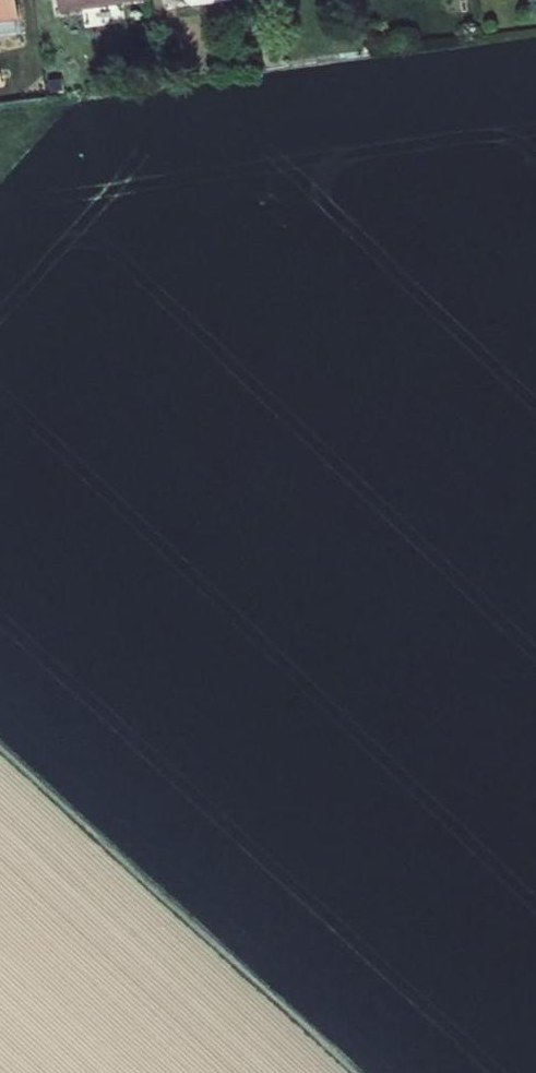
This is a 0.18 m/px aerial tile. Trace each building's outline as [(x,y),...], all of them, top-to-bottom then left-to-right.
[(22,31),(20,16),(23,15),(21,0),(0,0),(0,34),(22,31)] [(63,17),(144,6),(143,0),(61,0),(63,17)]
